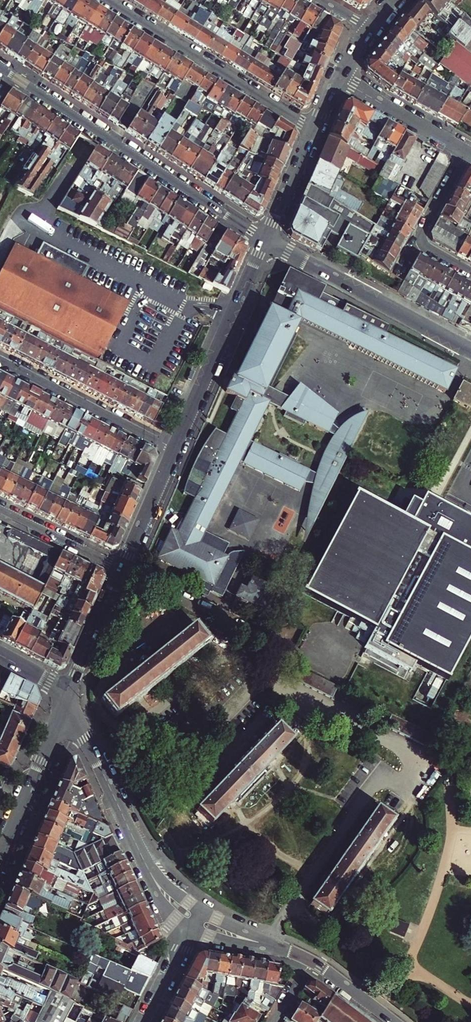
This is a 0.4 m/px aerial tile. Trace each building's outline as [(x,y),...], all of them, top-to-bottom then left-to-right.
[(38,0),(35,6),(31,12),(35,15),(44,0),(45,0),(39,0),(38,0)] [(44,0),(50,4),(47,6),(38,21),(41,23),(53,5),(56,0),(45,0),(44,0)] [(61,10),(68,14),(63,17),(60,22),(56,19),(47,33),(50,35),(56,38),(66,22),(70,16),(80,0),(68,0),(61,10)] [(61,10),(68,0),(56,0),(53,5),(58,8),(54,11),(51,16),(56,19),(61,10)] [(70,16),(79,21),(90,3),(86,0),(80,0),(70,16)] [(144,10),(151,0),(132,0),(131,2),(144,10)] [(164,6),(167,0),(162,0),(160,3),(158,2),(159,0),(151,0),(144,10),(157,18),(164,6)] [(164,6),(171,10),(173,7),(171,6),(174,0),(167,0),(164,6)] [(203,8),(211,13),(219,0),(208,0),(203,8)] [(230,8),(235,10),(241,0),(235,0),(230,8)] [(235,10),(239,12),(245,1),(246,0),(241,0),(235,10)] [(245,1),(239,12),(243,15),(252,0),(246,0),(245,1)] [(255,3),(252,0),(243,15),(247,17),(255,3)] [(252,0),(255,3),(247,17),(251,20),(260,5),(263,0),(252,0)] [(268,10),(274,0),(263,0),(260,5),(265,8),(261,10),(254,22),(260,25),(266,14),(268,10)] [(268,10),(273,13),(270,16),(263,27),(268,30),(275,17),(286,0),(274,0),(268,10)] [(297,0),(286,0),(275,17),(278,19),(270,32),(277,36),(283,28),(285,23),(299,1),(297,0)] [(371,0),(345,0),(357,8),(365,7),(371,0)] [(447,36),(456,43),(463,49),(470,38),(470,19),(469,17),(468,18),(453,6),(446,0),(418,0),(417,1),(431,12),(452,30),(447,36)] [(279,56),(280,57),(289,42),(290,40),(291,38),(295,31),(309,7),(299,1),(285,23),(290,27),(286,32),(285,31),(286,30),(283,28),(277,36),(276,39),(269,50),(276,54),(279,56)] [(415,31),(431,12),(417,1),(402,19),(415,30),(415,31)] [(187,11),(181,8),(177,14),(169,26),(183,34),(190,22),(198,9),(199,6),(195,3),(193,2),(187,11)] [(87,26),(98,8),(90,3),(79,21),(85,24),(80,26),(73,37),(78,40),(87,26)] [(265,8),(260,5),(251,20),(254,22),(261,10),(265,8)] [(157,18),(169,26),(177,14),(171,10),(164,6),(157,18)] [(195,42),(212,14),(211,13),(203,8),(199,6),(198,9),(200,11),(193,24),(190,22),(183,34),(195,42)] [(295,31),(291,38),(294,40),(293,42),(295,43),(304,28),(310,31),(310,30),(311,30),(320,14),(309,7),(295,31)] [(107,13),(98,8),(87,26),(93,30),(88,32),(82,42),(87,45),(95,32),(107,13)] [(4,12),(0,18),(0,36),(9,21),(3,17),(5,13),(4,12)] [(107,13),(95,32),(102,36),(97,38),(93,43),(98,46),(101,42),(115,18),(107,13)] [(208,50),(215,38),(211,35),(216,26),(213,24),(218,18),(212,14),(195,42),(208,50)] [(339,25),(320,14),(311,30),(337,42),(341,32),(339,25)] [(70,16),(66,22),(70,24),(68,27),(67,31),(71,33),(79,21),(70,16)] [(5,51),(16,34),(11,31),(18,19),(12,17),(9,21),(0,36),(0,48),(5,51)] [(123,24),(115,18),(101,42),(109,47),(123,24)] [(420,63),(424,66),(432,73),(435,69),(443,58),(425,43),(413,32),(415,30),(402,19),(400,18),(392,29),(422,55),(417,61),(420,63)] [(223,25),(215,38),(208,50),(220,57),(227,45),(220,41),(229,25),(225,22),(223,25)] [(118,52),(121,47),(132,29),(123,24),(109,47),(118,52)] [(5,51),(15,58),(30,36),(35,28),(30,25),(23,35),(23,36),(22,38),(16,34),(5,51)] [(235,29),(236,29),(243,34),(246,30),(238,25),(235,29)] [(38,29),(35,28),(30,36),(33,39),(39,30),(38,29)] [(131,54),(143,36),(132,29),(121,47),(127,51),(126,54),(124,54),(116,67),(121,70),(131,54)] [(386,37),(406,53),(411,56),(416,60),(417,61),(422,55),(392,29),(386,37)] [(15,58),(24,64),(45,32),(39,30),(33,39),(30,36),(15,58)] [(332,55),(337,42),(311,30),(310,30),(310,31),(303,42),(332,55)] [(24,64),(32,70),(47,47),(44,45),(50,35),(47,33),(45,32),(24,64)] [(142,61),(153,43),(143,36),(131,54),(138,58),(137,61),(136,61),(128,73),(129,74),(133,76),(142,61)] [(227,45),(220,57),(233,66),(250,38),(247,36),(245,38),(244,37),(240,45),(230,39),(227,45)] [(65,43),(66,43),(74,47),(77,42),(69,37),(65,43)] [(269,39),(264,47),(269,50),(276,39),(273,37),(271,40),(269,39)] [(386,37),(380,44),(401,60),(406,53),(386,37)] [(246,74),(257,56),(250,52),(251,51),(248,49),(253,40),(250,38),(233,66),(246,74)] [(41,76),(56,53),(51,49),(54,44),(50,42),(47,47),(32,70),(41,76)] [(298,51),(300,48),(289,42),(280,57),(290,63),(292,62),(298,51)] [(327,64),(332,55),(303,42),(302,44),(300,48),(298,51),(301,53),(302,49),(311,53),(309,57),(327,64)] [(152,68),(164,49),(153,43),(142,61),(148,64),(146,67),(145,66),(143,70),(144,71),(143,73),(147,75),(149,73),(152,68)] [(458,78),(467,85),(462,94),(457,104),(467,110),(470,105),(470,55),(463,49),(456,43),(443,58),(435,69),(443,75),(447,70),(458,78)] [(380,44),(375,51),(395,67),(401,60),(380,44)] [(92,56),(95,51),(86,46),(83,51),(92,56)] [(262,66),(265,61),(269,54),(274,57),(276,54),(269,50),(264,47),(263,46),(257,56),(246,74),(259,82),(266,69),(262,66)] [(62,89),(73,72),(81,61),(76,58),(78,56),(76,55),(80,50),(75,47),(68,57),(52,82),(62,89)] [(41,76),(52,82),(68,57),(62,53),(63,52),(58,49),(56,53),(41,76)] [(158,82),(175,56),(164,49),(152,68),(158,71),(154,76),(153,79),(158,82)] [(101,54),(96,50),(95,51),(92,56),(95,57),(101,60),(102,57),(100,56),(101,54)] [(327,64),(309,57),(307,62),(298,58),(301,53),(298,51),(292,62),(300,67),(302,67),(304,67),(305,67),(323,75),(327,64)] [(375,51),(369,59),(390,74),(395,67),(375,51)] [(106,63),(110,65),(116,55),(112,53),(106,63)] [(307,62),(309,57),(301,53),(298,58),(307,62)] [(274,57),(270,64),(268,66),(273,69),(279,59),(277,58),(279,56),(276,54),(274,57)] [(168,86),(172,79),(183,61),(175,56),(158,82),(155,87),(159,89),(160,89),(164,84),(168,86)] [(390,74),(369,59),(365,64),(366,71),(390,90),(394,84),(396,82),(397,80),(390,74)] [(92,85),(106,63),(104,61),(99,69),(90,64),(81,78),(70,95),(81,102),(92,85)] [(177,91),(192,67),(183,61),(172,79),(175,82),(172,88),(177,91)] [(270,64),(265,61),(262,66),(266,69),(268,66),(270,64)] [(283,97),(293,79),(295,75),(297,71),(298,70),(289,66),(281,79),(274,91),(283,97)] [(390,90),(398,95),(412,71),(412,70),(405,66),(403,70),(402,72),(400,74),(397,80),(396,82),(394,84),(390,90)] [(423,69),(430,75),(432,73),(424,66),(423,69)] [(121,70),(116,67),(115,67),(113,70),(117,72),(115,74),(121,77),(121,76),(124,72),(121,70)] [(190,85),(198,90),(207,76),(192,67),(177,91),(175,93),(177,95),(176,97),(181,99),(190,85)] [(323,75),(305,67),(301,82),(300,83),(316,90),(323,75)] [(397,80),(400,74),(398,72),(399,70),(395,67),(390,74),(397,80)] [(158,71),(152,68),(149,73),(154,76),(158,71)] [(281,79),(266,69),(259,82),(274,91),(281,79)] [(412,71),(398,95),(406,99),(418,77),(420,75),(412,71)] [(70,95),(81,78),(73,72),(62,89),(70,95)] [(127,89),(108,119),(127,132),(144,105),(155,87),(134,76),(127,89)] [(205,94),(208,97),(217,82),(207,76),(198,90),(189,104),(194,106),(201,95),(203,97),(205,94)] [(98,113),(109,95),(105,93),(113,81),(108,77),(100,90),(89,107),(98,113)] [(406,99),(414,104),(427,82),(418,77),(406,99)] [(414,104),(436,116),(450,92),(445,90),(431,81),(432,79),(429,77),(427,82),(414,104)] [(300,83),(293,79),(283,97),(292,102),(300,83)] [(217,82),(208,97),(200,109),(203,110),(212,115),(214,112),(212,111),(211,110),(210,110),(207,108),(211,102),(216,105),(227,88),(217,82)] [(316,90),(300,83),(292,102),(302,109),(309,106),(316,90)] [(0,84),(0,105),(1,106),(11,91),(0,84)] [(100,90),(92,85),(81,102),(89,107),(100,90)] [(112,90),(109,95),(98,113),(108,119),(127,89),(121,85),(116,93),(112,90)] [(236,94),(227,88),(216,105),(212,111),(214,112),(212,115),(213,115),(215,116),(217,114),(220,108),(225,111),(236,94)] [(447,122),(457,104),(462,94),(452,88),(450,92),(436,116),(447,122)] [(137,138),(166,92),(160,89),(159,89),(147,107),(144,105),(127,132),(137,138)] [(15,116),(25,101),(11,91),(1,106),(0,108),(0,138),(15,116)] [(146,144),(158,125),(154,123),(162,109),(161,109),(163,106),(161,104),(168,93),(166,92),(137,138),(146,144)] [(244,99),(236,94),(225,111),(233,116),(234,115),(244,99)] [(255,106),(244,99),(234,115),(245,121),(255,106)] [(18,137),(37,109),(25,101),(15,116),(18,119),(10,131),(18,137)] [(342,104),(338,113),(365,128),(367,123),(381,131),(386,122),(350,102),(342,104)] [(158,152),(176,125),(171,121),(172,115),(177,107),(172,104),(158,125),(146,144),(158,152)] [(170,160),(182,141),(187,134),(180,130),(191,115),(197,119),(203,110),(200,109),(194,106),(189,104),(176,125),(158,152),(170,160)] [(467,110),(457,104),(447,122),(456,127),(461,120),(467,110)] [(467,110),(461,120),(470,127),(470,105),(467,110)] [(257,125),(265,112),(255,106),(245,121),(244,122),(255,129),(257,125)] [(46,114),(37,109),(18,137),(27,142),(28,140),(25,138),(28,133),(32,135),(46,114)] [(265,141),(278,120),(265,112),(257,125),(262,127),(266,130),(260,138),(265,141)] [(333,125),(359,140),(361,135),(373,141),(371,144),(373,146),(378,137),(375,135),(376,134),(365,128),(338,113),(333,125)] [(44,135),(54,120),(46,114),(32,135),(28,140),(27,142),(36,148),(38,145),(34,143),(41,133),(44,135)] [(56,121),(54,120),(44,135),(46,137),(47,138),(39,150),(41,151),(48,156),(67,128),(56,121)] [(294,130),(278,120),(265,141),(289,153),(296,137),(294,130)] [(200,124),(195,121),(187,134),(182,141),(186,144),(200,124)] [(370,151),(379,155),(395,127),(386,122),(381,131),(380,133),(378,137),(373,146),(371,149),(370,151)] [(170,160),(180,166),(205,127),(200,124),(186,144),(182,141),(170,160)] [(333,125),(328,137),(349,149),(366,159),(369,154),(370,152),(356,144),(359,140),(333,125)] [(205,127),(180,166),(189,172),(201,154),(197,151),(210,131),(205,127)] [(266,130),(262,127),(256,136),(260,138),(266,130)] [(395,127),(379,155),(387,160),(403,132),(395,127)] [(77,135),(67,128),(48,156),(45,162),(52,166),(53,164),(51,163),(58,152),(57,151),(60,146),(67,151),(68,152),(79,136),(77,135)] [(403,132),(387,160),(385,164),(383,168),(378,177),(385,181),(393,166),(397,168),(414,138),(403,132)] [(38,145),(44,135),(41,133),(34,143),(38,145)] [(256,136),(251,134),(248,133),(239,149),(248,153),(254,155),(258,158),(282,169),(289,153),(265,141),(260,138),(256,136)] [(359,140),(370,146),(371,144),(373,141),(361,135),(359,140)] [(317,162),(338,174),(349,149),(328,137),(317,162)] [(228,166),(230,163),(226,161),(233,151),(225,146),(204,182),(214,189),(228,166)] [(110,157),(97,148),(77,177),(83,181),(72,196),(69,201),(77,207),(80,201),(90,187),(110,157)] [(41,151),(33,163),(41,168),(45,162),(48,156),(41,151)] [(247,161),(250,162),(254,155),(248,153),(246,156),(242,162),(245,164),(247,161)] [(446,156),(440,153),(416,195),(391,182),(385,192),(373,185),(370,192),(389,203),(392,196),(422,212),(449,165),(446,156)] [(377,159),(369,154),(366,159),(374,163),(377,159)] [(110,157),(90,187),(99,192),(101,190),(98,188),(102,182),(104,184),(118,162),(110,157)] [(282,169),(258,158),(254,165),(257,166),(278,178),(282,169)] [(377,159),(374,163),(383,168),(385,164),(377,159)] [(274,187),(278,178),(257,166),(254,172),(246,168),(250,162),(247,161),(245,164),(242,162),(241,164),(240,166),(250,173),(260,178),(264,181),(274,187)] [(45,162),(41,168),(35,177),(42,181),(52,166),(45,162)] [(126,167),(118,162),(104,184),(107,185),(103,191),(101,190),(99,192),(107,197),(126,167)] [(214,189),(223,194),(234,176),(240,166),(241,164),(236,162),(232,168),(228,166),(214,189)] [(307,186),(327,198),(336,177),(338,174),(317,162),(307,186)] [(41,168),(33,163),(25,175),(33,180),(35,177),(41,168)] [(234,176),(223,194),(233,201),(240,189),(250,173),(240,166),(234,176)] [(125,190),(136,173),(135,172),(126,167),(107,197),(113,201),(118,192),(120,194),(123,189),(124,190),(125,190)] [(454,190),(462,195),(465,190),(468,192),(470,187),(470,170),(464,172),(454,190)] [(25,175),(20,172),(11,185),(17,188),(25,175)] [(136,226),(159,188),(136,173),(125,190),(123,193),(134,200),(120,223),(132,231),(136,226)] [(260,178),(250,173),(240,189),(233,201),(242,207),(250,194),(260,178)] [(33,180),(25,175),(17,188),(25,192),(33,180)] [(25,192),(32,196),(42,181),(35,177),(33,180),(25,192)] [(260,178),(250,194),(257,197),(264,181),(260,178)] [(257,197),(250,194),(242,207),(255,216),(263,214),(274,187),(264,181),(257,197)] [(296,240),(319,252),(329,234),(340,240),(335,249),(356,260),(364,246),(365,244),(370,235),(372,232),(373,230),(375,226),(327,198),(307,186),(288,230),(290,237),(296,240)] [(153,211),(156,213),(168,194),(159,188),(136,226),(140,229),(145,222),(146,223),(153,211)] [(454,190),(449,199),(463,207),(466,200),(468,198),(466,197),(462,195),(454,190)] [(69,201),(72,196),(67,192),(56,208),(71,216),(77,207),(69,201)] [(93,192),(85,204),(94,210),(102,198),(93,192)] [(162,225),(178,200),(168,194),(156,213),(150,224),(159,230),(162,225)] [(417,222),(422,212),(392,196),(389,203),(387,206),(389,207),(391,204),(401,209),(399,212),(417,222)] [(111,203),(102,198),(94,210),(103,216),(111,203)] [(463,207),(449,199),(445,207),(458,215),(463,207)] [(188,207),(178,200),(162,225),(167,228),(159,241),(162,243),(161,244),(169,248),(161,261),(165,263),(173,251),(170,249),(172,246),(166,243),(188,207)] [(470,207),(470,203),(468,201),(466,200),(463,207),(469,210),(470,207)] [(71,216),(86,223),(94,210),(85,204),(80,201),(77,207),(71,216)] [(391,204),(389,207),(399,212),(401,209),(391,204)] [(397,217),(394,222),(411,232),(417,222),(399,212),(389,207),(387,206),(385,210),(397,217)] [(175,248),(196,213),(188,207),(166,243),(172,246),(170,249),(173,251),(175,248)] [(445,207),(439,217),(451,223),(457,227),(455,229),(462,233),(459,239),(464,242),(468,236),(470,230),(470,222),(458,215),(445,207)] [(101,231),(106,222),(108,219),(103,216),(94,210),(86,223),(101,231)] [(184,254),(188,247),(195,236),(205,219),(196,213),(175,248),(184,254)] [(439,217),(436,223),(447,230),(451,223),(439,217)] [(195,236),(188,247),(195,251),(196,255),(193,259),(195,261),(216,226),(205,219),(195,236)] [(379,221),(376,225),(405,242),(411,232),(394,222),(391,227),(379,221)] [(436,223),(433,229),(444,236),(447,230),(436,223)] [(439,245),(444,248),(451,235),(458,238),(459,239),(462,233),(455,229),(457,227),(451,223),(447,230),(444,236),(439,245)] [(382,242),(400,252),(405,242),(376,225),(375,226),(373,230),(385,236),(382,242)] [(226,232),(216,226),(195,261),(187,274),(196,279),(226,232)] [(444,236),(433,229),(430,234),(432,241),(439,245),(444,236)] [(226,232),(196,279),(210,286),(220,271),(225,262),(238,240),(226,232)] [(395,261),(400,252),(382,242),(373,237),(370,235),(365,244),(395,261)] [(451,251),(458,238),(451,235),(444,248),(451,251)] [(457,255),(467,260),(470,252),(470,237),(468,236),(464,242),(457,255)] [(451,251),(457,255),(464,242),(459,239),(458,238),(451,251)] [(245,244),(238,240),(225,262),(229,264),(224,273),(235,278),(246,252),(245,244)] [(368,258),(389,272),(395,261),(365,244),(364,246),(372,251),(368,258)] [(2,313),(12,319),(22,324),(29,327),(39,332),(46,336),(56,341),(63,345),(73,350),(80,353),(90,358),(98,363),(129,303),(82,279),(88,267),(44,245),(38,257),(15,245),(0,275),(0,312),(2,313)] [(419,254),(403,282),(412,287),(414,285),(418,276),(428,259),(419,254)] [(437,264),(428,259),(418,276),(427,281),(437,264)] [(229,264),(225,262),(220,271),(224,273),(229,264)] [(445,269),(437,264),(427,281),(436,286),(445,269)] [(437,304),(454,274),(445,269),(436,286),(433,291),(437,293),(433,301),(437,304)] [(290,270),(289,273),(299,278),(304,282),(310,287),(312,288),(318,294),(321,287),(290,270)] [(227,295),(235,278),(224,273),(220,271),(210,286),(227,295)] [(445,392),(455,372),(455,371),(384,336),(388,327),(344,306),(340,314),(314,302),(318,294),(312,288),(310,287),(304,282),(299,278),(289,273),(281,290),(279,289),(277,293),(278,294),(270,310),(264,307),(262,312),(267,314),(236,376),(234,375),(226,392),(237,398),(231,409),(238,413),(227,435),(215,429),(208,439),(203,446),(199,454),(193,464),(188,479),(183,494),(195,499),(178,533),(171,530),(157,559),(213,586),(210,592),(222,598),(244,553),(235,548),(232,548),(230,550),(227,558),(223,556),(228,544),(204,532),(239,462),(248,444),(269,402),(336,434),(314,477),(304,482),(312,486),(308,494),(305,503),(303,511),(303,518),(310,522),(364,413),(357,416),(352,419),(349,423),(346,427),(344,432),(337,428),(338,418),(291,395),(287,402),(264,391),(299,320),(445,392)] [(463,279),(454,274),(437,304),(442,307),(450,294),(453,296),(463,279)] [(453,296),(462,301),(470,285),(470,283),(463,279),(453,296)] [(406,299),(412,287),(403,282),(397,294),(406,299)] [(414,285),(412,287),(420,293),(422,290),(414,285)] [(462,301),(456,312),(454,315),(455,315),(461,319),(463,320),(465,317),(461,315),(466,306),(465,305),(466,303),(470,306),(470,285),(462,301)] [(420,293),(412,287),(406,299),(415,303),(420,293)] [(423,308),(429,298),(428,298),(420,293),(415,303),(423,308)] [(423,308),(432,313),(437,304),(433,301),(429,298),(423,308)] [(454,315),(456,312),(447,307),(446,309),(454,315)] [(441,317),(451,323),(455,315),(454,315),(446,309),(445,309),(441,317)] [(0,317),(3,319),(10,322),(12,319),(2,313),(0,317)] [(461,319),(455,315),(451,323),(457,326),(461,319)] [(8,327),(17,332),(22,324),(12,319),(10,322),(8,327)] [(466,323),(463,320),(461,319),(457,326),(466,330),(469,324),(466,323)] [(29,327),(22,324),(17,332),(24,336),(29,327)] [(8,327),(0,341),(0,346),(6,349),(11,339),(13,340),(17,332),(8,327)] [(29,327),(24,336),(34,341),(39,332),(29,327)] [(24,336),(17,332),(13,340),(11,339),(6,349),(15,353),(24,336)] [(46,336),(39,332),(34,341),(42,345),(46,336)] [(24,336),(15,353),(23,357),(28,348),(30,349),(34,341),(24,336)] [(47,357),(56,341),(46,336),(42,345),(33,362),(40,366),(45,356),(47,357)] [(23,357),(33,362),(42,345),(34,341),(30,349),(28,348),(23,357)] [(63,345),(56,341),(47,357),(45,356),(40,366),(49,371),(63,345)] [(73,350),(63,345),(49,371),(57,375),(62,365),(65,366),(73,350)] [(57,375),(67,380),(76,362),(80,353),(73,350),(65,366),(62,365),(57,375)] [(80,353),(76,362),(86,367),(90,358),(80,353)] [(90,358),(86,367),(93,371),(98,363),(90,358)] [(76,362),(67,380),(74,383),(79,374),(81,375),(86,367),(76,362)] [(98,363),(93,371),(84,388),(91,392),(96,382),(99,384),(103,376),(105,371),(107,367),(98,363)] [(79,374),(74,383),(84,388),(93,371),(86,367),(81,375),(79,374)] [(116,392),(125,376),(114,371),(112,375),(110,379),(101,397),(109,401),(114,391),(116,392)] [(96,382),(91,392),(101,397),(110,379),(103,376),(99,384),(96,382)] [(132,380),(125,376),(116,392),(114,391),(109,401),(118,406),(127,388),(130,384),(132,380)] [(13,380),(6,377),(0,388),(0,410),(1,410),(11,390),(9,389),(13,380)] [(23,385),(13,380),(9,389),(11,390),(1,410),(8,414),(23,385)] [(139,389),(141,385),(132,380),(130,384),(139,389)] [(462,383),(453,401),(469,409),(470,405),(470,388),(462,383)] [(30,389),(23,385),(8,414),(18,419),(29,399),(26,397),(30,389)] [(133,401),(137,393),(127,388),(118,406),(126,410),(131,400),(133,401)] [(29,399),(18,419),(25,423),(28,418),(31,413),(40,394),(30,389),(26,397),(29,399)] [(157,397),(159,394),(148,389),(147,392),(157,397)] [(154,402),(157,397),(147,392),(144,397),(154,402)] [(126,410),(135,415),(144,397),(137,393),(133,401),(131,400),(126,410)] [(31,413),(41,418),(46,408),(43,406),(47,398),(40,394),(31,413)] [(144,397),(135,415),(143,419),(148,409),(150,410),(154,402),(144,397)] [(46,408),(41,418),(48,421),(57,403),(47,398),(43,406),(46,408)] [(161,406),(154,402),(150,410),(148,409),(143,419),(153,424),(161,406)] [(65,407),(57,403),(48,421),(58,426),(63,416),(60,415),(65,407)] [(65,430),(74,412),(65,407),(60,415),(63,416),(58,426),(55,432),(52,437),(60,440),(62,435),(65,430)] [(82,415),(74,412),(65,430),(75,435),(80,425),(78,424),(82,415)] [(82,439),(91,420),(82,415),(78,424),(80,425),(75,435),(82,439)] [(38,423),(28,418),(25,423),(36,428),(38,423)] [(95,432),(99,424),(91,420),(82,439),(91,443),(92,444),(97,434),(95,432)] [(45,427),(38,423),(36,428),(42,432),(45,427)] [(108,429),(99,424),(95,432),(97,434),(92,444),(91,443),(88,448),(85,447),(83,452),(94,458),(108,429)] [(55,432),(45,427),(42,432),(52,437),(55,432)] [(116,433),(108,429),(94,458),(104,463),(114,443),(112,441),(116,433)] [(116,456),(126,438),(116,433),(112,441),(114,443),(104,463),(111,467),(115,459),(116,456)] [(72,441),(62,435),(60,440),(70,445),(72,441)] [(116,456),(126,462),(131,451),(129,450),(133,442),(126,438),(116,456)] [(91,443),(82,439),(81,441),(79,444),(77,449),(83,452),(85,447),(88,448),(91,443)] [(72,441),(70,445),(77,449),(79,444),(72,441)] [(121,472),(129,476),(143,447),(133,442),(129,450),(131,451),(126,462),(123,467),(121,472)] [(239,462),(299,492),(304,482),(314,477),(248,444),(239,462)] [(143,447),(129,476),(136,480),(137,479),(145,483),(156,459),(153,452),(143,447)] [(126,462),(116,456),(115,459),(118,461),(117,464),(123,467),(126,462)] [(14,463),(23,468),(25,463),(16,458),(13,463),(14,463)] [(118,461),(115,459),(111,467),(121,472),(123,467),(117,464),(118,461)] [(8,475),(11,469),(14,463),(13,463),(11,462),(9,466),(3,462),(2,464),(0,468),(0,491),(8,475)] [(8,475),(0,491),(0,495),(8,499),(23,468),(14,463),(11,469),(15,471),(12,477),(8,475)] [(32,472),(23,468),(8,499),(16,503),(32,472)] [(40,477),(32,472),(16,503),(26,508),(40,477)] [(52,483),(40,477),(26,508),(37,513),(46,494),(50,486),(52,483)] [(105,492),(118,498),(135,507),(141,493),(127,486),(112,478),(105,492)] [(127,486),(141,493),(144,486),(131,479),(127,486)] [(69,492),(62,488),(60,492),(58,491),(55,498),(45,517),(54,522),(64,503),(67,496),(69,492)] [(118,498),(105,492),(101,501),(104,502),(105,503),(114,507),(118,498)] [(355,493),(303,596),(374,630),(364,652),(412,672),(417,664),(449,679),(470,635),(470,555),(440,539),(427,531),(410,522),(355,493)] [(45,517),(55,498),(46,494),(37,513),(45,517)] [(77,498),(73,507),(63,526),(71,530),(86,500),(78,496),(77,498)] [(67,496),(64,503),(73,507),(77,498),(75,497),(74,499),(67,496)] [(410,522),(427,531),(440,539),(470,555),(470,545),(470,543),(470,521),(424,496),(410,522)] [(135,507),(118,498),(114,507),(131,516),(135,507)] [(71,530),(80,534),(89,515),(91,511),(88,510),(90,507),(91,503),(86,500),(71,530)] [(114,507),(105,503),(103,507),(101,506),(104,502),(101,501),(97,510),(101,512),(109,516),(114,507)] [(73,507),(64,503),(54,522),(63,526),(73,507)] [(131,516),(114,507),(109,516),(127,524),(131,516)] [(91,511),(89,515),(97,519),(101,512),(97,510),(93,508),(91,511)] [(259,520),(239,510),(229,530),(249,540),(259,520)] [(97,519),(106,525),(123,534),(127,524),(109,516),(101,512),(97,519)] [(89,538),(93,529),(95,525),(97,519),(89,515),(80,534),(89,538)] [(123,534),(106,525),(104,530),(102,533),(108,536),(104,546),(110,549),(117,547),(123,534)] [(39,581),(48,585),(50,580),(52,576),(62,553),(13,529),(9,538),(49,558),(39,581)] [(89,538),(104,546),(108,536),(102,533),(93,529),(89,538)] [(65,577),(73,559),(62,553),(52,576),(63,581),(65,577)] [(80,562),(73,559),(65,577),(72,580),(80,562)] [(79,584),(88,566),(80,562),(72,580),(79,584)] [(101,573),(88,566),(79,584),(71,601),(91,610),(104,580),(101,573)] [(0,567),(0,594),(33,611),(45,589),(0,567)] [(236,597),(265,612),(275,590),(251,579),(246,590),(240,588),(236,597)] [(58,594),(62,586),(50,580),(48,585),(46,589),(54,593),(58,594)] [(54,593),(47,605),(54,609),(56,606),(61,596),(59,595),(58,594),(54,593)] [(56,606),(66,611),(86,621),(91,610),(71,601),(66,599),(63,597),(61,596),(56,606)] [(29,654),(37,640),(41,634),(49,619),(51,614),(52,612),(48,610),(36,630),(33,628),(33,630),(21,650),(29,654)] [(86,621),(66,611),(64,615),(54,610),(52,612),(51,614),(61,619),(82,630),(86,621)] [(25,626),(31,615),(26,611),(19,623),(25,626)] [(49,619),(58,624),(61,619),(51,614),(49,619)] [(1,639),(12,619),(5,615),(1,622),(0,624),(0,639),(1,639)] [(14,646),(21,650),(33,630),(30,629),(36,617),(31,615),(25,626),(14,646)] [(14,646),(25,626),(19,623),(12,619),(1,639),(14,646)] [(63,634),(77,641),(82,630),(61,619),(58,624),(54,631),(62,635),(63,634)] [(273,621),(269,630),(275,634),(280,624),(273,621)] [(104,699),(116,714),(152,685),(206,642),(194,627),(132,676),(104,699)] [(73,651),(77,641),(63,634),(62,635),(54,631),(50,639),(49,639),(52,641),(55,642),(73,651)] [(41,634),(37,640),(49,646),(52,641),(49,639),(50,639),(41,634)] [(49,646),(37,640),(29,654),(44,662),(55,642),(52,641),(49,646)] [(66,667),(73,651),(55,642),(44,662),(58,670),(66,667)] [(291,678),(298,682),(304,670),(297,667),(291,678)] [(298,682),(305,685),(311,674),(304,670),(298,682)] [(311,674),(305,685),(312,689),(317,677),(311,674)] [(10,675),(7,681),(1,692),(0,694),(0,701),(5,703),(8,696),(18,700),(15,707),(33,715),(36,708),(37,708),(40,701),(36,688),(10,675)] [(318,692),(324,680),(317,677),(312,689),(318,692)] [(325,695),(331,683),(324,680),(318,692),(325,695)] [(338,687),(331,683),(325,695),(332,699),(338,687)] [(33,715),(15,707),(12,715),(12,714),(5,730),(23,738),(33,715)] [(393,730),(398,718),(391,715),(386,726),(393,730)] [(405,722),(398,718),(393,730),(400,733),(405,722)] [(406,737),(412,725),(405,722),(400,733),(406,737)] [(419,728),(412,725),(406,737),(413,740),(419,728)] [(278,727),(198,810),(212,824),(292,740),(278,727)] [(425,732),(419,728),(413,740),(420,743),(425,732)] [(16,753),(23,738),(5,730),(0,741),(0,746),(16,753)] [(425,732),(420,743),(426,746),(426,747),(432,735),(425,732)] [(433,750),(439,738),(432,735),(426,747),(433,750)] [(439,738),(433,750),(440,753),(446,742),(439,738)] [(0,746),(0,765),(9,769),(16,753),(0,746)] [(59,782),(71,787),(86,780),(76,758),(69,759),(59,782)] [(79,790),(71,787),(59,782),(51,802),(108,827),(89,786),(79,790)] [(108,827),(51,802),(46,813),(105,839),(112,836),(108,827)] [(377,810),(311,904),(327,915),(393,820),(377,810)] [(46,813),(41,824),(74,839),(81,842),(90,846),(105,839),(46,813)] [(41,824),(35,837),(74,854),(90,846),(81,842),(78,848),(71,845),(74,839),(41,824)] [(82,871),(92,866),(120,853),(112,836),(105,839),(90,846),(74,854),(74,855),(82,871)] [(35,837),(30,850),(63,864),(68,867),(74,854),(35,837)] [(30,850),(24,864),(67,883),(80,888),(92,893),(91,891),(88,884),(86,881),(83,873),(80,879),(61,870),(63,864),(30,850)] [(120,853),(92,866),(95,873),(98,872),(99,875),(107,871),(125,863),(120,853)] [(107,871),(99,875),(94,878),(98,887),(115,880),(129,873),(125,863),(107,871)] [(67,883),(24,864),(19,875),(53,890),(62,894),(65,887),(67,883)] [(92,893),(87,905),(134,883),(129,873),(115,880),(98,887),(91,891),(92,893)] [(19,875),(13,889),(35,899),(82,919),(83,915),(87,905),(75,900),(73,899),(70,905),(55,898),(52,900),(50,899),(53,890),(19,875)] [(67,883),(65,887),(78,892),(80,888),(67,883)] [(115,905),(139,894),(134,883),(87,905),(83,915),(101,907),(103,911),(115,905)] [(87,905),(92,893),(80,888),(78,892),(75,900),(87,905)] [(26,925),(31,927),(34,920),(27,916),(35,899),(13,889),(2,915),(26,925)] [(94,927),(111,919),(144,904),(139,894),(115,905),(103,911),(101,912),(103,917),(88,924),(94,927)] [(130,922),(148,913),(144,904),(111,919),(114,925),(110,926),(110,927),(102,932),(105,933),(114,929),(130,922)] [(134,931),(152,922),(148,913),(130,922),(134,931)] [(0,918),(0,930),(25,942),(29,943),(32,938),(31,935),(23,932),(26,925),(2,915),(0,918)] [(402,943),(411,923),(403,919),(395,939),(402,943)] [(156,931),(152,922),(134,931),(138,940),(156,931)] [(120,937),(114,929),(105,933),(116,939),(120,937)] [(0,930),(0,947),(13,953),(34,962),(37,956),(22,949),(25,942),(0,930)] [(156,931),(138,940),(131,943),(127,945),(124,950),(132,954),(151,945),(161,940),(156,931)] [(153,949),(151,945),(132,954),(135,955),(147,962),(153,949)] [(0,947),(0,967),(3,968),(38,985),(41,977),(12,965),(13,963),(10,958),(13,953),(0,947)] [(183,979),(200,988),(206,953),(202,952),(195,956),(183,979)] [(211,994),(218,955),(206,953),(200,988),(211,994)] [(149,979),(127,970),(110,962),(93,955),(89,963),(97,967),(93,975),(85,972),(80,984),(102,995),(116,1002),(123,988),(140,997),(149,979)] [(147,962),(135,955),(127,970),(149,979),(156,966),(147,962)] [(230,958),(218,955),(211,994),(222,999),(223,995),(230,958)] [(230,958),(223,995),(234,997),(241,960),(230,958)] [(253,962),(241,960),(234,997),(239,998),(239,994),(247,996),(253,962)] [(266,964),(253,962),(247,996),(246,999),(252,1002),(269,1012),(275,1001),(261,992),(266,964)] [(261,992),(275,1001),(284,987),(275,987),(279,967),(266,964),(261,992)] [(3,968),(0,967),(0,988),(22,998),(33,1002),(43,1006),(43,1007),(47,998),(7,978),(8,974),(1,971),(3,968)] [(183,979),(178,989),(197,999),(211,1007),(222,1012),(226,1007),(221,1004),(222,999),(211,994),(200,988),(183,979)] [(300,994),(309,1000),(326,1010),(333,997),(314,982),(307,984),(300,994)] [(14,1004),(12,1009),(15,1010),(16,1009),(22,998),(0,988),(0,998),(14,1004)] [(197,999),(178,989),(173,999),(204,1015),(206,1017),(211,1007),(197,999)] [(78,1017),(81,1011),(83,1008),(50,991),(47,998),(43,1007),(43,1006),(38,1015),(35,1021),(75,1021),(78,1017)] [(93,1013),(111,1021),(127,1021),(133,1011),(116,1002),(102,995),(93,1013)] [(319,1021),(320,1021),(327,1021),(341,1003),(333,997),(326,1010),(319,1021)] [(167,1009),(192,1021),(200,1021),(204,1015),(173,999),(167,1009)] [(246,1021),(255,1021),(258,1017),(247,1010),(252,1002),(246,999),(242,1001),(239,1008),(232,1005),(228,1011),(246,1021)] [(309,1000),(305,1007),(302,1004),(296,1013),(311,1021),(318,1021),(319,1021),(326,1010),(309,1000)] [(341,1003),(327,1021),(366,1021),(341,1003)] [(9,1021),(22,1021),(30,1007),(26,1005),(22,1012),(16,1009),(15,1010),(13,1013),(9,1021)] [(162,1020),(167,1021),(192,1021),(167,1009),(162,1020)] [(228,1011),(222,1021),(246,1021),(228,1011)] [(38,1015),(32,1012),(26,1021),(35,1021),(38,1015)] [(78,1017),(75,1021),(111,1021),(93,1013),(92,1012),(87,1021),(78,1017)] [(296,1013),(291,1021),(293,1021),(311,1021),(296,1013)]
